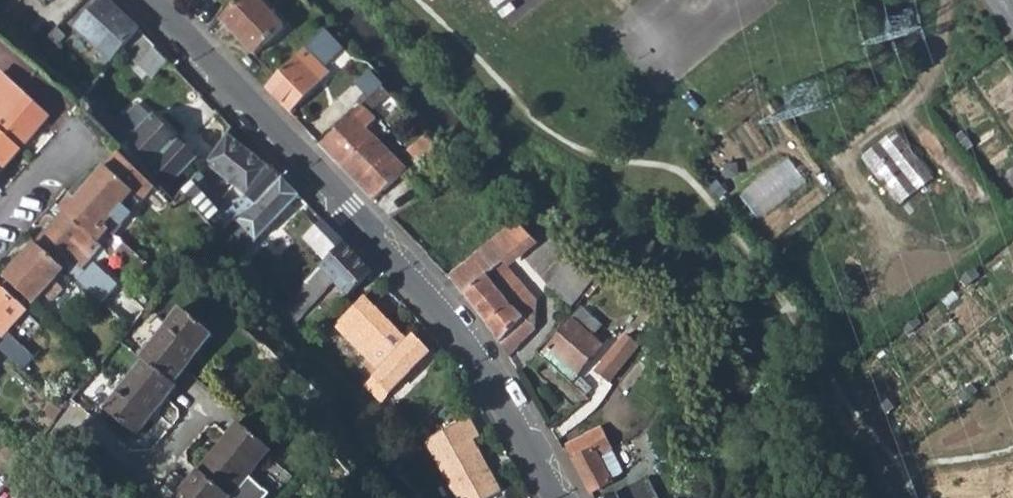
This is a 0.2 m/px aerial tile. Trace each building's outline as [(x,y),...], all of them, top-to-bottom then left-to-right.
[(220,20),(255,57),(284,29),(257,0),(242,0),(220,20)] [(81,29),(77,33),(101,54),(105,57),(99,64),(106,70),(113,63),(124,51),(141,34),(106,3),(81,29)] [(317,37),(325,46),(337,34),(329,25),(317,37)] [(139,66),(155,48),(141,33),(141,34),(124,51),(139,66)] [(325,46),(317,37),(267,90),(289,114),(328,73),(314,58),(325,46)] [(101,54),(95,61),(99,64),(105,57),(101,54)] [(19,151),(48,120),(0,75),(0,94),(1,95),(0,96),(0,134),(19,151)] [(367,114),(387,95),(380,88),(320,147),(374,202),(419,166),(398,148),(388,125),(373,139),(365,131),(373,122),(367,114)] [(145,122),(131,107),(114,125),(153,164),(174,141),(151,116),(145,122)] [(864,154),(902,202),(938,173),(899,126),(864,154)] [(19,151),(0,134),(0,171),(19,151)] [(204,164),(245,196),(268,167),(227,135),(204,164)] [(413,153),(421,163),(439,149),(435,146),(430,140),(413,153)] [(153,164),(170,181),(192,160),(174,141),(153,164)] [(69,197),(59,209),(64,214),(78,226),(89,213),(103,227),(108,231),(112,235),(142,204),(133,196),(153,176),(125,148),(75,201),(69,197)] [(245,196),(256,205),(283,180),(268,167),(245,196)] [(186,186),(216,220),(228,210),(196,173),(186,186)] [(133,196),(142,204),(160,185),(153,176),(133,196)] [(255,241),(300,198),(283,180),(256,205),(238,222),(225,232),(222,235),(217,239),(226,248),(244,230),(255,241)] [(216,220),(225,232),(238,222),(228,210),(216,220)] [(92,239),(103,227),(89,213),(78,226),(64,214),(35,245),(63,270),(83,249),(90,255),(100,245),(97,243),(92,239)] [(308,241),(328,263),(346,245),(325,222),(308,241)] [(518,225),(449,279),(453,283),(467,301),(478,314),(489,328),(498,343),(508,357),(535,328),(538,302),(503,264),(517,252),(522,257),(537,246),(518,225)] [(92,239),(97,243),(108,231),(103,227),(92,239)] [(35,245),(4,278),(32,304),(42,292),(52,301),(60,292),(51,283),(63,270),(35,245)] [(348,297),(373,272),(346,245),(328,263),(280,312),(292,323),(334,282),(348,297)] [(596,276),(577,257),(549,288),(569,306),(596,276)] [(24,369),(35,357),(7,331),(24,313),(0,292),(0,348),(24,369)] [(124,324),(124,325),(127,322),(123,318),(134,306),(121,293),(106,308),(124,324)] [(333,324),(376,371),(360,386),(376,403),(427,354),(412,338),(406,345),(363,298),(333,324)] [(127,322),(124,325),(130,329),(143,313),(134,306),(123,318),(127,322)] [(180,309),(140,358),(143,360),(174,385),(213,336),(180,309)] [(602,346),(573,320),(541,356),(570,382),(602,346)] [(120,328),(126,334),(130,329),(124,325),(120,328)] [(594,371),(607,383),(636,346),(623,335),(594,371)] [(137,435),(176,387),(174,385),(143,360),(102,408),(137,435)] [(62,400),(60,402),(66,408),(69,405),(62,400)] [(440,472),(476,453),(469,440),(475,436),(464,416),(423,440),(440,472)] [(236,420),(196,469),(232,497),(271,449),(236,420)] [(586,437),(589,444),(594,442),(590,434),(586,437)] [(566,447),(590,492),(609,481),(589,444),(586,437),(566,447)] [(403,442),(393,453),(403,463),(414,453),(403,442)] [(476,453),(440,472),(454,497),(486,497),(497,492),(476,453)] [(232,497),(196,469),(173,497),(232,497)]
